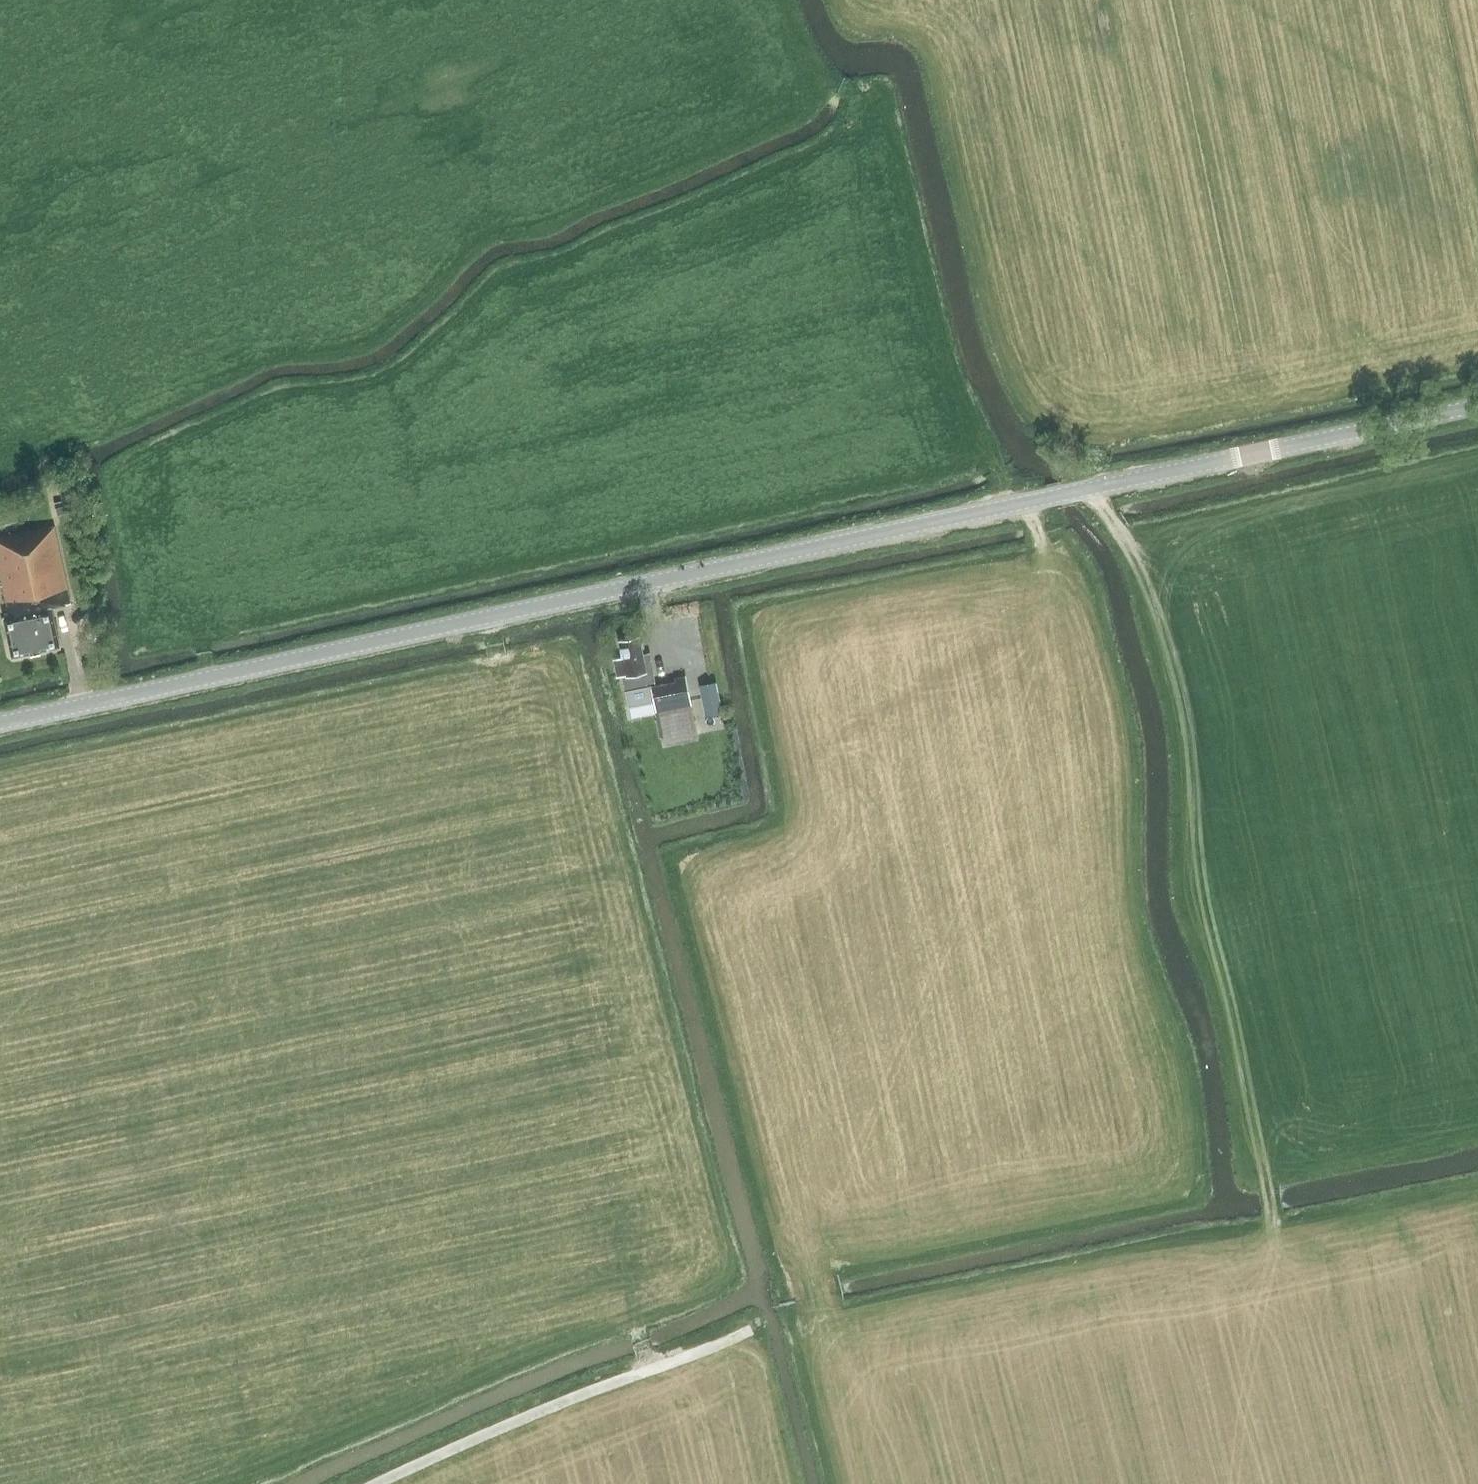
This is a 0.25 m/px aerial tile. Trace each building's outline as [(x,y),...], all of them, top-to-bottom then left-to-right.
[(71,602),(56,526),(0,537),(0,574),(9,615),(3,616),(11,656),(32,651),(32,652),(41,650),(41,649),(60,645),(52,606),(71,602)] [(619,676),(623,675),(626,690),(651,684),(656,683),(649,650),(643,651),(640,636),(619,641),(623,657),(615,659),(619,676)] [(690,704),(685,674),(674,676),(675,680),(651,684),(656,710),(690,704)] [(717,681),(699,685),(706,715),(723,712),(717,681)]
